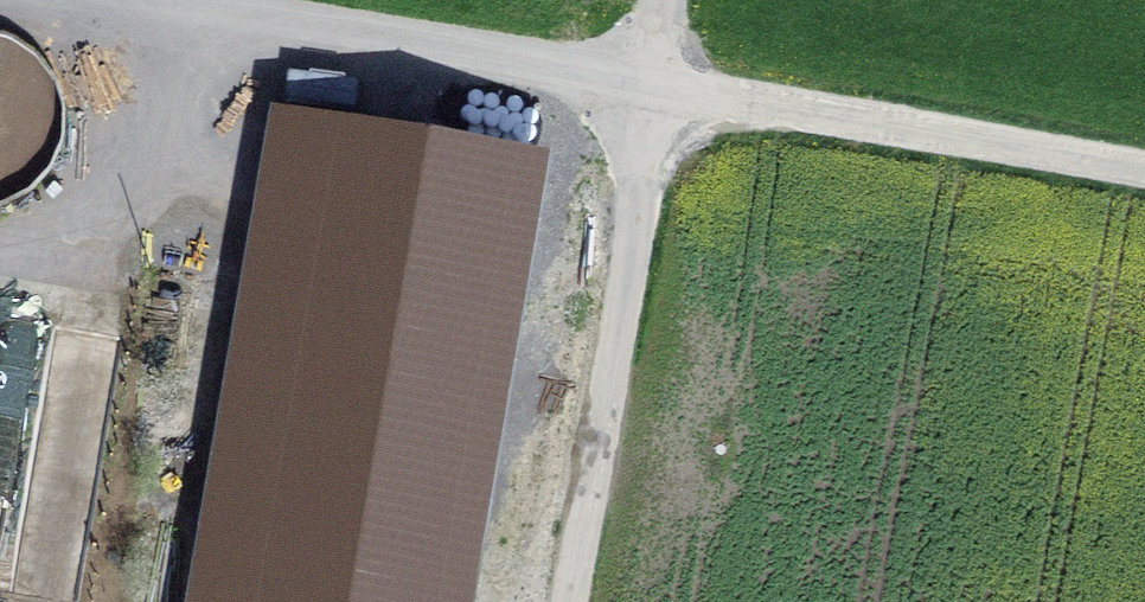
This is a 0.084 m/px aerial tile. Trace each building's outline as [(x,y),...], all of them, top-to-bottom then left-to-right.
[(27,215),(49,187),(59,153),(57,118),(42,85),(18,59),(0,51),(0,230),(27,215)] [(554,150),(271,104),(189,601),(480,601),(554,150)] [(0,323),(0,419),(19,423),(35,329),(0,323)]
